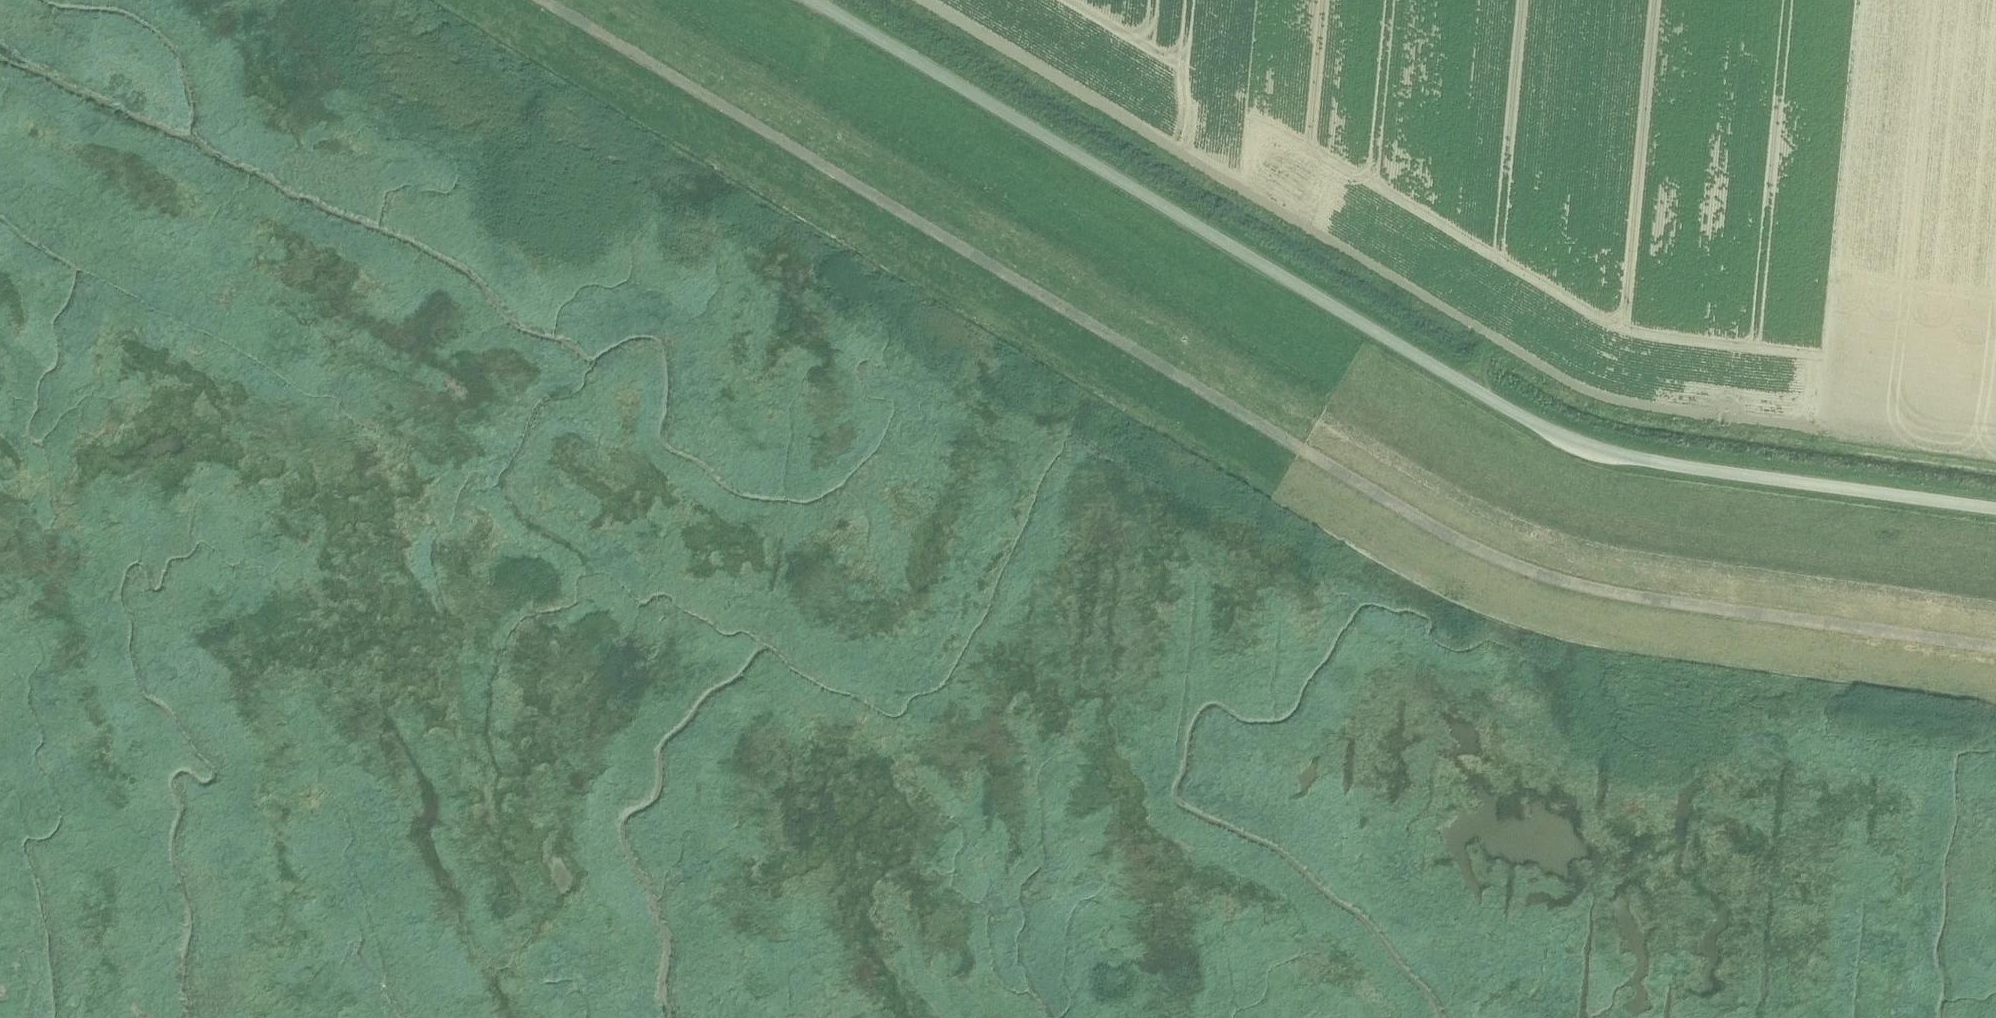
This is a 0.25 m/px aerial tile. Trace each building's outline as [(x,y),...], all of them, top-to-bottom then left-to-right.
[(1982,645),(1995,645),(1995,634),(1982,633),(1982,645)]
